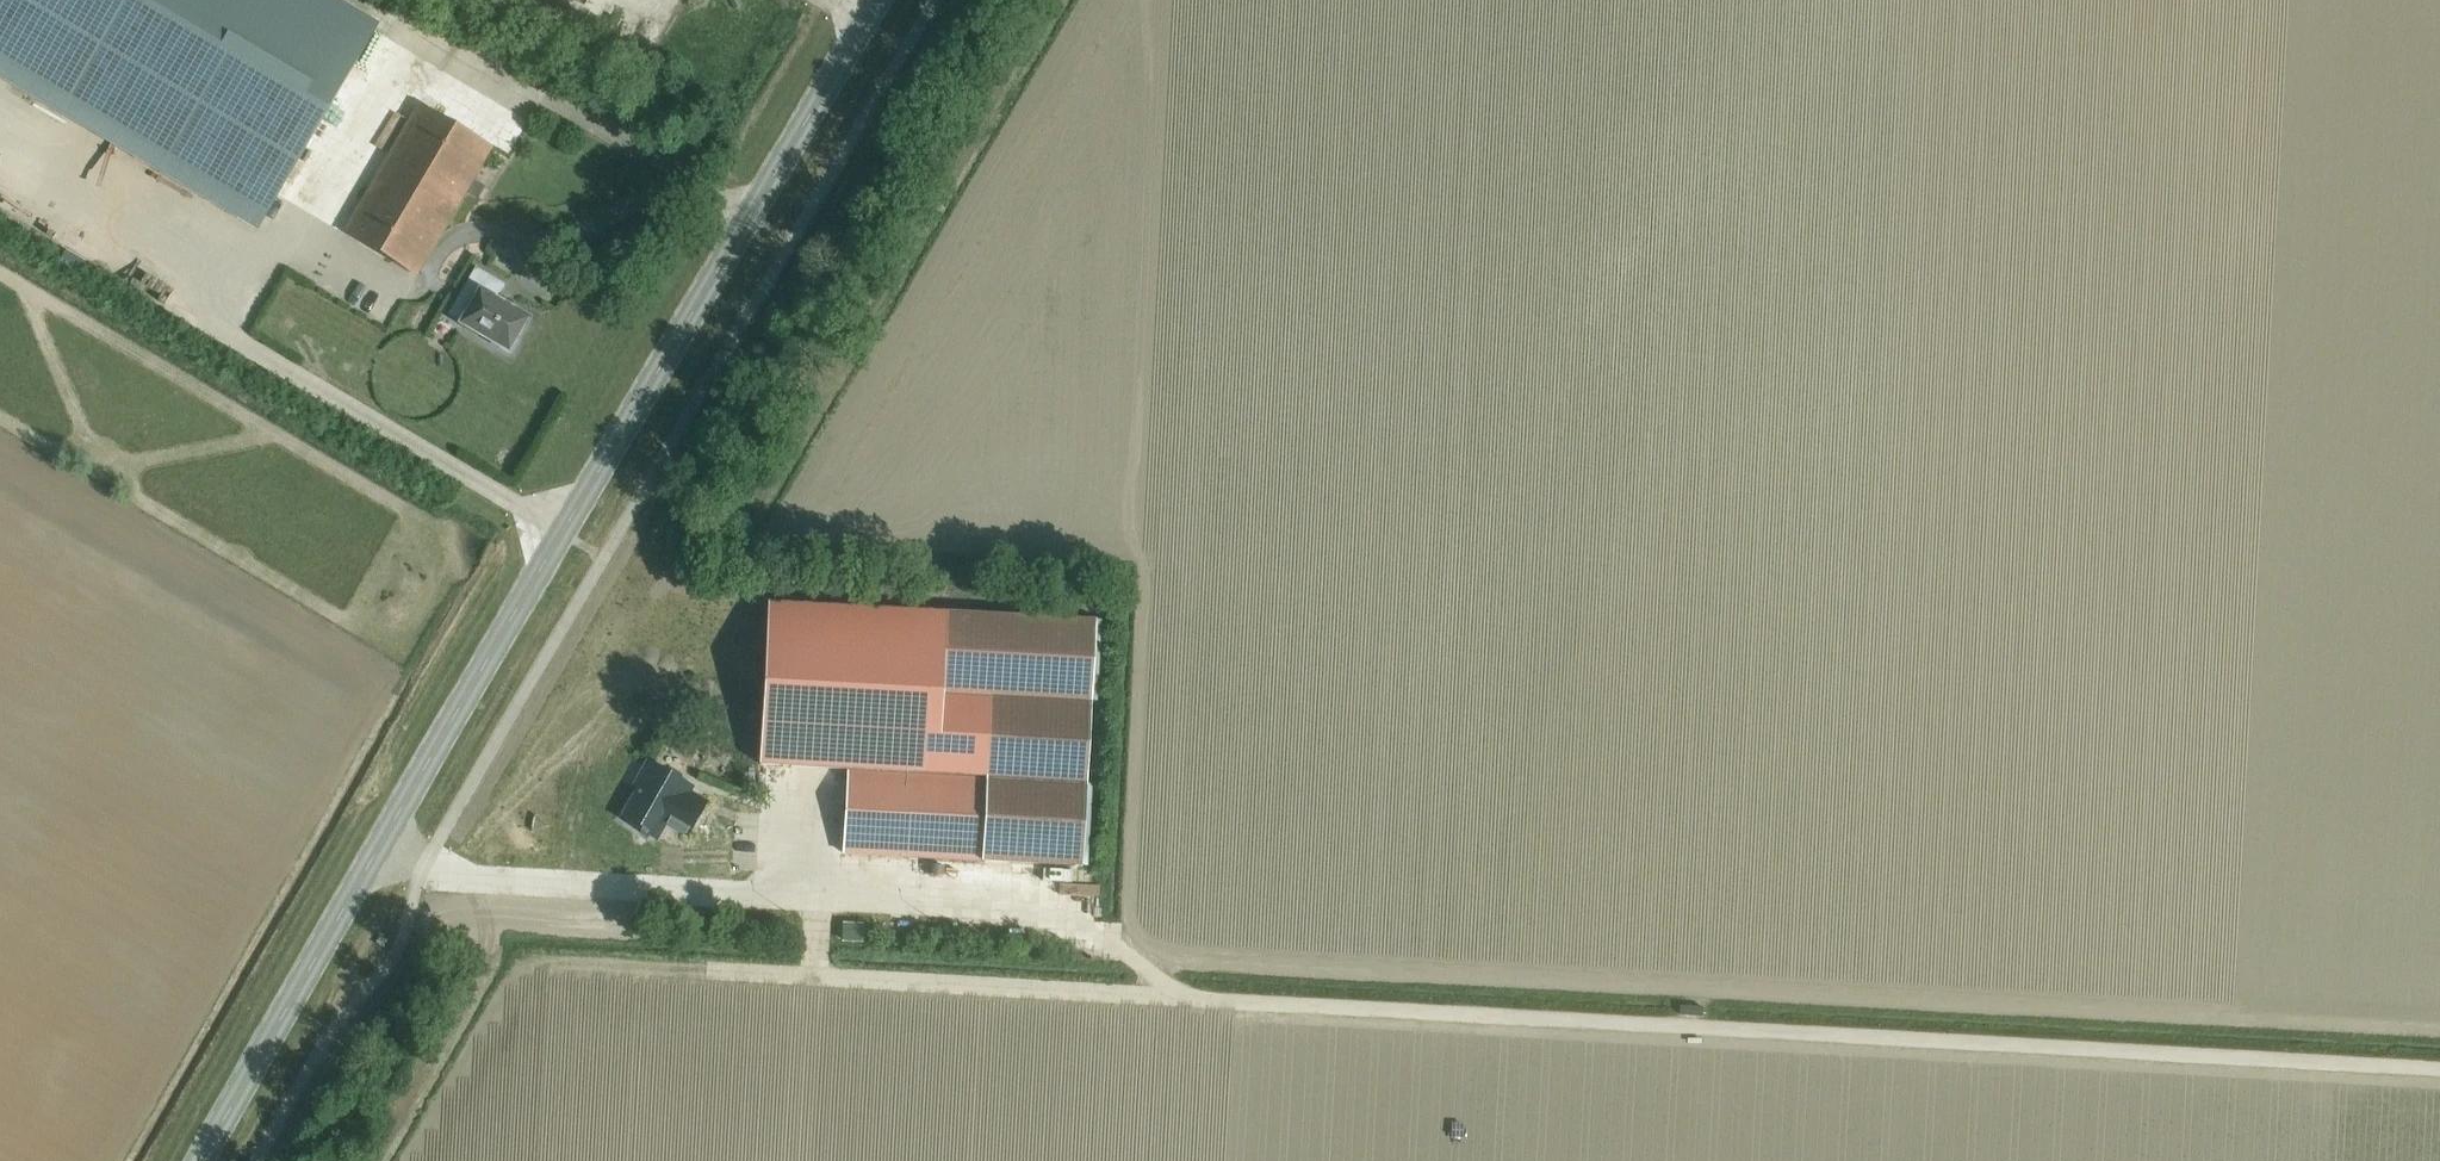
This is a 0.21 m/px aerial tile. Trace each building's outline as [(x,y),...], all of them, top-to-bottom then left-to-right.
[(0,2),(0,30),(275,193),(372,28),(324,0),(1,0),(0,2)] [(343,233),(416,276),(492,148),(419,105),(343,233)] [(460,324),(492,342),(491,344),(509,354),(518,339),(517,338),(528,319),(511,309),(512,308),(497,299),(505,286),(476,269),(463,291),(475,299),(460,324)] [(946,613),(768,603),(759,764),(878,771),(878,773),(967,778),(967,769),(986,770),(989,697),(941,695),(946,613)] [(941,695),(989,697),(986,770),(967,769),(967,778),(878,773),(847,772),(842,853),(1081,867),(1095,621),(946,613),(941,695)] [(689,792),(692,788),(647,762),(637,781),(641,784),(621,819),(657,839),(666,823),(687,835),(706,802),(689,792)]
